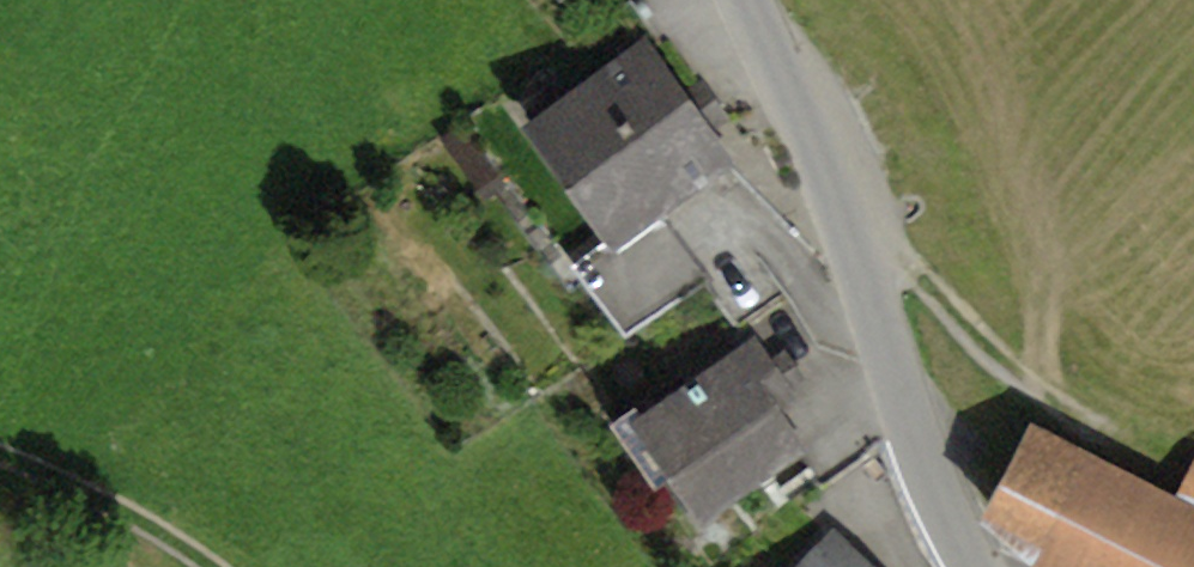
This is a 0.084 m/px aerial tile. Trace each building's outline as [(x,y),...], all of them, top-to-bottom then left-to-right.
[(650,39),(515,135),(606,263),(741,168),(650,39)] [(757,339),(619,432),(693,542),(811,462),(791,433),(811,419),(757,339)] [(1023,430),(974,524),(1027,552),(1019,566),(1193,566),(1193,496),(1184,514),(1023,430)] [(796,566),(876,566),(836,525),(796,566)]
